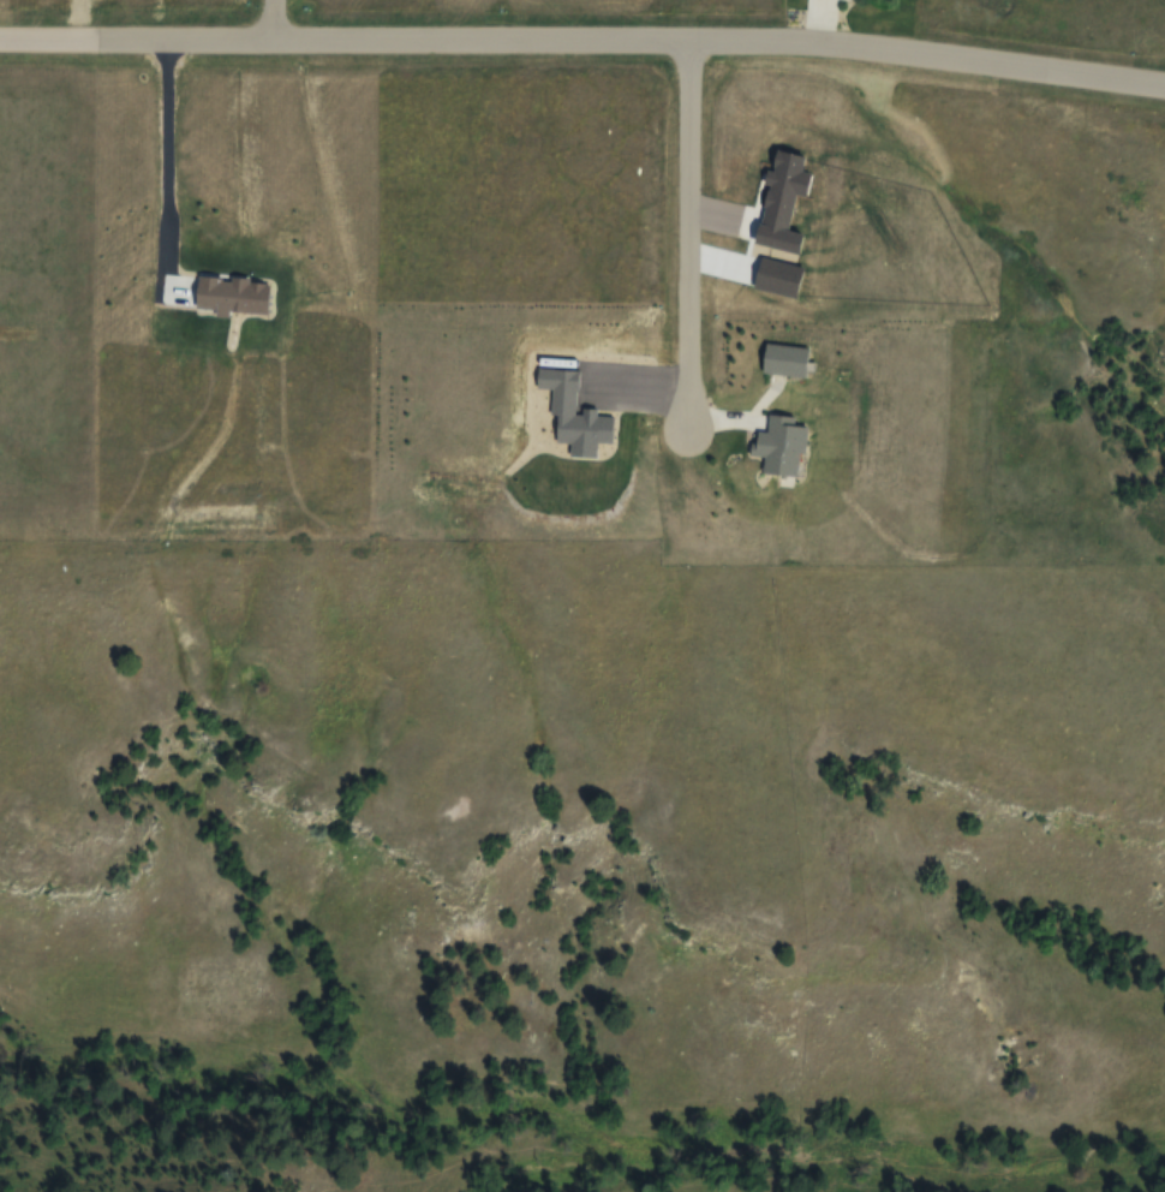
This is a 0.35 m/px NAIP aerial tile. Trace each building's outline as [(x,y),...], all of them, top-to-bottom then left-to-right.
[(763,374),(806,377),(809,347),(765,344),(763,374)] [(807,426),(794,425),(795,416),(770,414),(768,434),(755,432),(753,455),(766,457),(764,473),(796,476),(798,453),(804,454),(807,426)]
